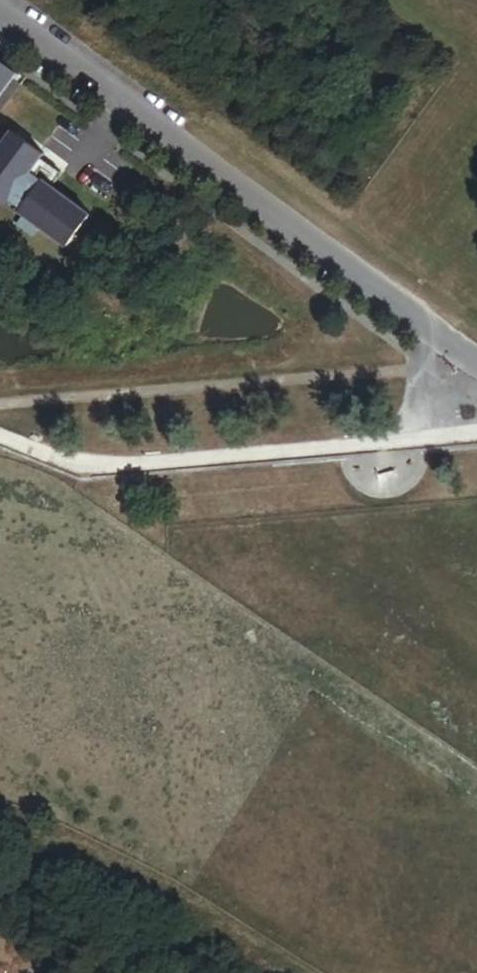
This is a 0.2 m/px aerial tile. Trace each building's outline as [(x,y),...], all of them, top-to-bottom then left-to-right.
[(24,167),(37,148),(6,125),(0,134),(0,195),(2,197),(5,193),(17,202),(14,206),(61,240),(84,209),(37,174),(36,176),(24,167)] [(17,202),(5,193),(2,197),(1,199),(13,208),(14,206),(17,202)]
